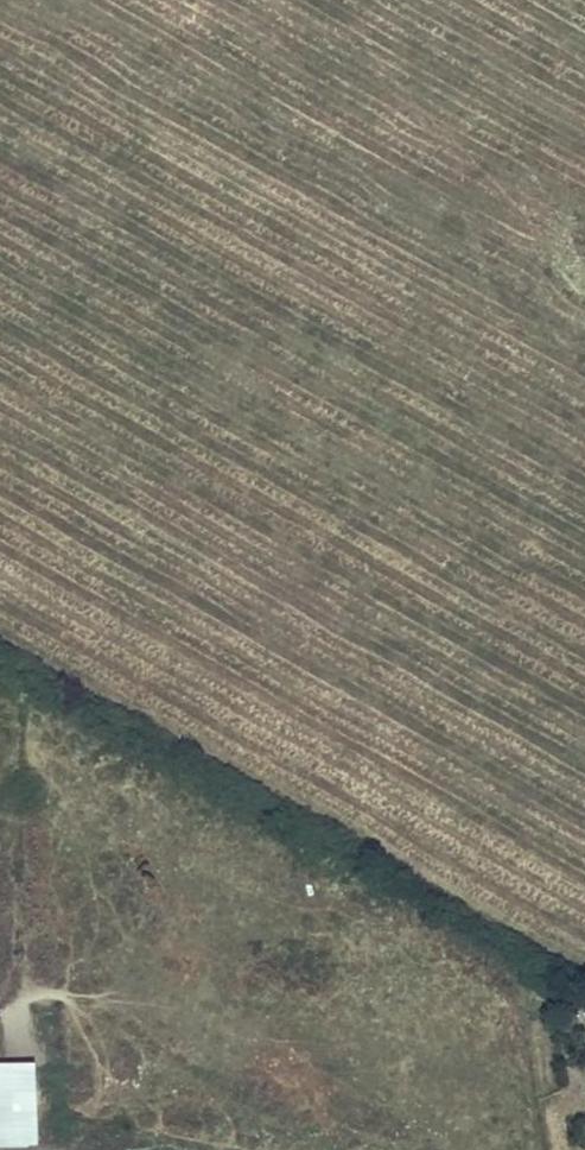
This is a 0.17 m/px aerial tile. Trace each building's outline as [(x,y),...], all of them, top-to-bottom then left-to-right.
[(39,1142),(38,1059),(0,1059),(0,1142),(39,1142)]
